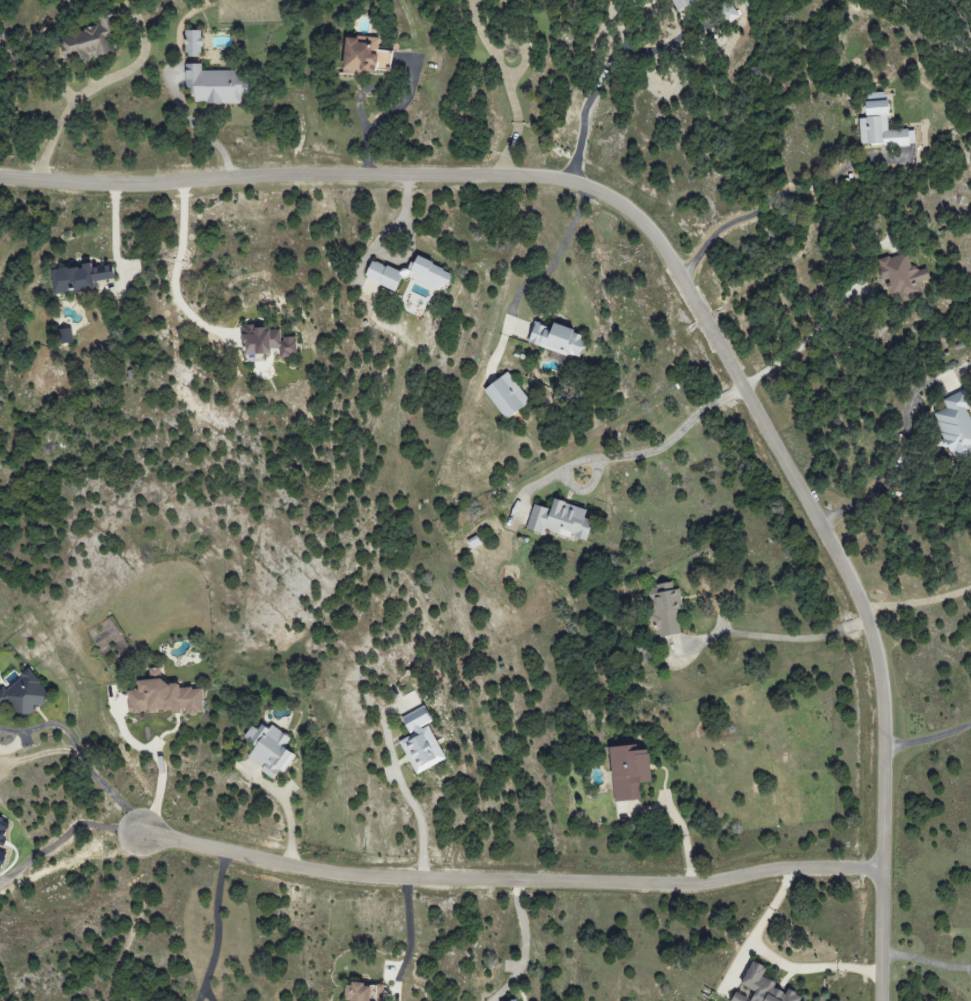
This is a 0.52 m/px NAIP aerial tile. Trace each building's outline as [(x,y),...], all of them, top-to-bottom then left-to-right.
[(674,11),(702,0),(670,0),(674,11)] [(739,18),(734,3),(720,8),(725,22),(739,18)] [(59,38),(68,67),(95,58),(95,57),(113,51),(108,37),(119,33),(112,12),(99,16),(101,24),(59,38)] [(201,30),(186,29),(186,56),(201,57),(201,30)] [(342,69),(388,73),(390,50),(378,49),(379,38),(345,35),(342,69)] [(202,71),(202,63),(185,63),(185,87),(193,87),(193,103),(241,103),(241,95),(244,95),(244,71),(202,71)] [(866,115),(888,114),(887,92),(865,93),(866,115)] [(859,117),(860,145),(882,144),(882,147),(915,146),(915,129),(888,130),(887,116),(859,117)] [(877,261),(884,282),(886,281),(892,300),(925,289),(922,282),(930,279),(926,267),(914,271),(908,251),(877,261)] [(371,260),(364,278),(396,290),(401,276),(443,292),(451,271),(413,257),(407,273),(371,260)] [(53,293),(96,289),(95,281),(114,279),(113,263),(50,269),(53,293)] [(527,343),(579,359),(586,334),(552,324),(551,327),(533,321),(527,343)] [(243,354),(280,352),(280,356),(297,355),(296,336),(281,337),(280,326),(242,328),(243,354)] [(74,342),(71,327),(59,329),(62,344),(74,342)] [(506,420),(530,400),(506,371),(483,391),(506,420)] [(945,409),(937,411),(948,460),(970,455),(970,414),(969,406),(970,406),(970,400),(969,390),(942,396),(945,409)] [(533,504),(526,529),(542,533),(543,530),(569,537),(570,536),(586,540),(591,520),(584,518),(586,509),(553,499),(550,509),(533,504)] [(679,635),(677,609),(682,609),(680,589),(673,589),(672,584),(649,586),(652,629),(659,628),(659,637),(679,635)] [(129,714),(184,711),(184,715),(203,714),(202,687),(178,689),(178,683),(165,684),(164,667),(146,668),(147,680),(137,681),(137,691),(128,691),(129,714)] [(8,703),(19,719),(50,697),(30,669),(0,691),(0,709),(8,703)] [(445,759),(427,723),(431,722),(424,706),(401,718),(410,736),(399,741),(416,774),(445,759)] [(243,738),(255,745),(246,759),(274,777),(278,771),(283,774),(295,755),(284,748),(289,738),(263,721),(258,730),(251,726),(243,738)] [(609,747),(614,802),(640,800),(639,783),(651,782),(648,750),(636,751),(635,745),(609,747)] [(3,847),(9,822),(0,820),(0,846),(3,847)] [(806,1000),(786,992),(786,993),(774,988),(776,983),(762,977),(766,968),(751,962),(740,985),(754,991),(750,1000),(806,1000)] [(383,986),(364,985),(364,984),(345,983),(344,1000),(383,1000),(383,986)]
